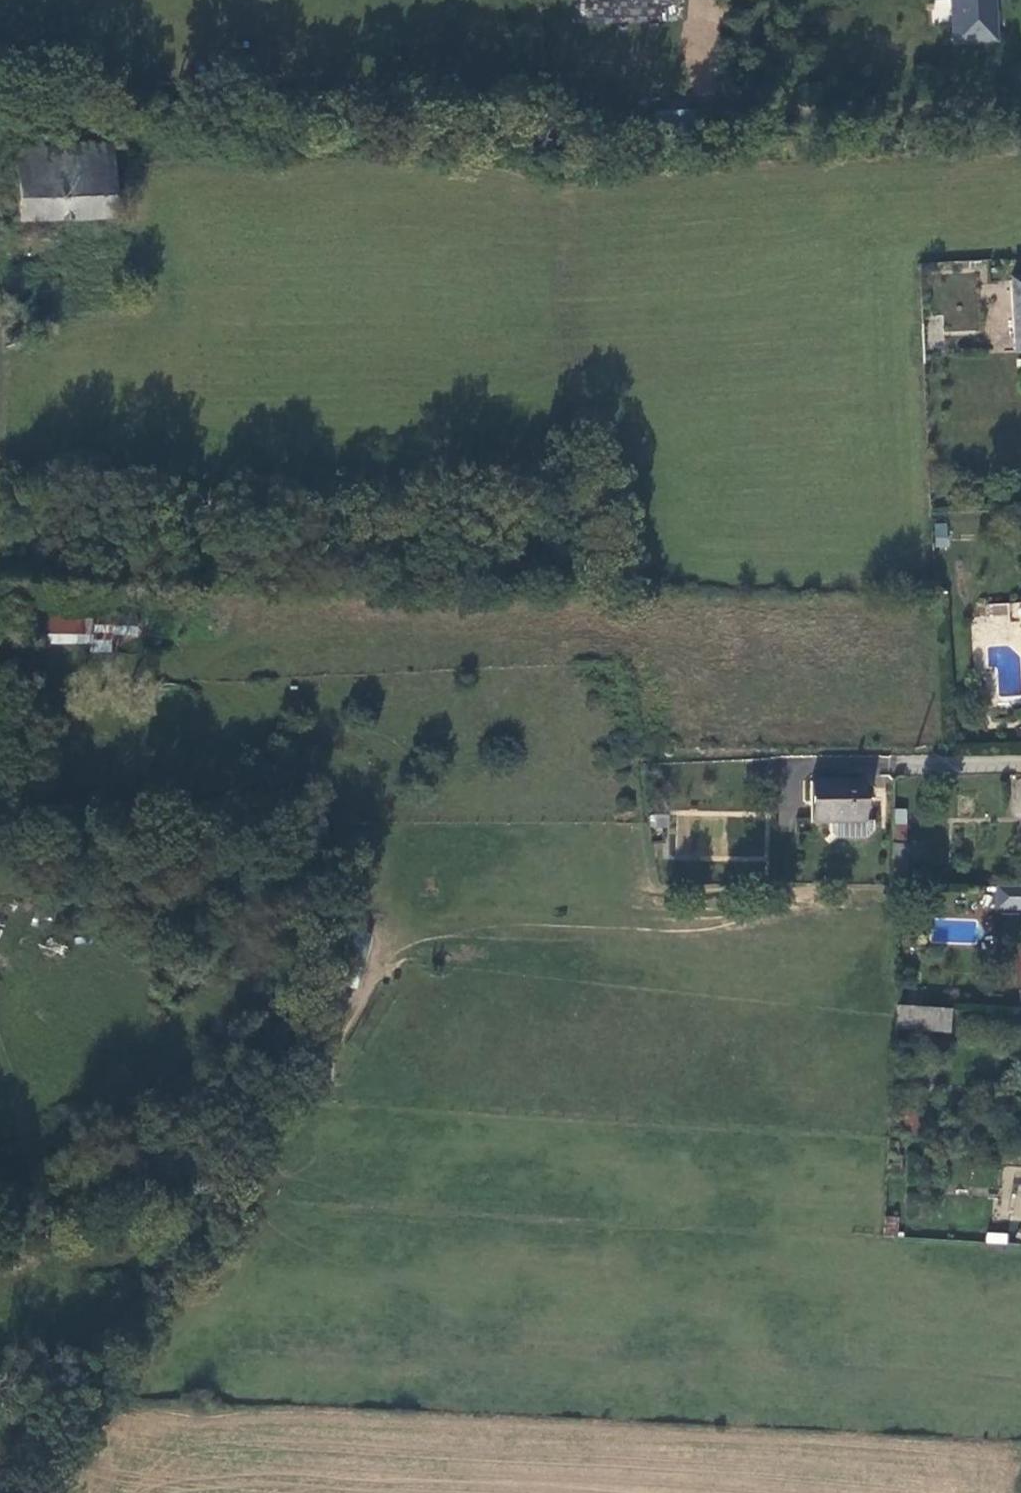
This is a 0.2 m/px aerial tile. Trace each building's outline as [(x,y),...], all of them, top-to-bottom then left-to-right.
[(988,0),(949,0),(951,41),(990,39),(988,0)] [(15,222),(111,219),(107,144),(11,147),(15,222)] [(1011,281),(1012,353),(1020,352),(1020,281),(1011,281)] [(944,544),(943,520),(933,521),(934,545),(944,544)] [(35,604),(34,639),(86,640),(87,608),(87,605),(35,604)] [(87,608),(87,640),(86,649),(106,649),(107,623),(132,624),(133,609),(87,608)] [(859,782),(808,782),(808,821),(859,821),(859,782)] [(901,824),(888,823),(885,887),(900,886),(901,824)] [(995,884),(994,909),(1020,909),(1020,885),(995,884)] [(939,1031),(940,1009),(894,1007),(893,1029),(939,1031)] [(915,1109),(890,1108),(889,1130),(914,1131),(915,1109)] [(895,1218),(882,1217),(881,1238),(894,1238),(895,1218)]
